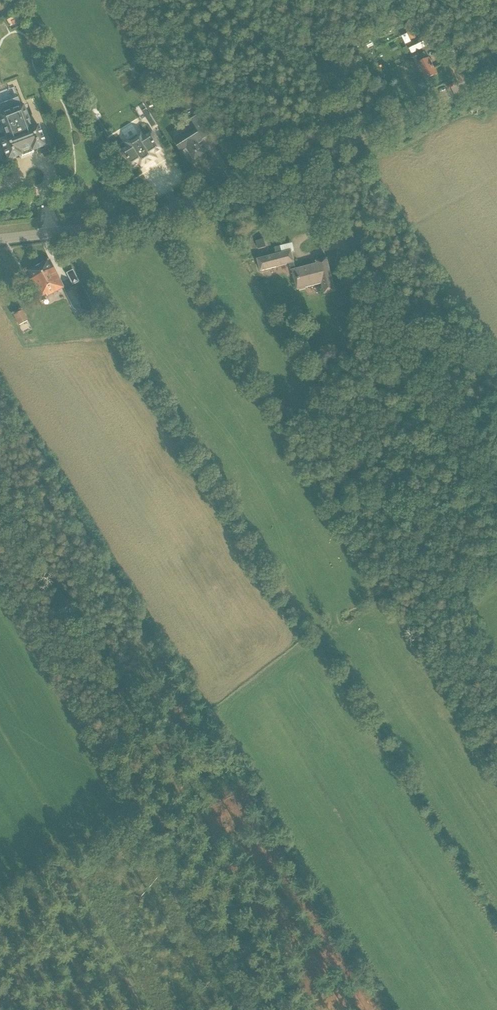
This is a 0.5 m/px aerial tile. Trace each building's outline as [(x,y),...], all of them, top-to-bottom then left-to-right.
[(411,54),(428,46),(423,37),(407,45),(411,54)] [(426,79),(437,74),(429,59),(426,60),(423,54),(414,58),(420,72),(423,71),(426,79)] [(22,154),(20,151),(30,147),(32,151),(46,145),(38,125),(32,127),(23,105),(0,114),(0,121),(6,137),(0,140),(8,160),(22,154)] [(137,111),(148,127),(156,123),(145,106),(137,111)] [(202,154),(203,153),(198,144),(196,141),(201,138),(198,132),(205,127),(197,115),(187,122),(192,130),(182,136),(183,137),(175,142),(181,151),(186,147),(190,153),(191,152),(195,158),(196,157),(197,158),(201,156),(202,154)] [(152,134),(144,139),(141,134),(127,143),(129,148),(121,153),(131,168),(139,163),(142,167),(156,158),(153,154),(161,149),(152,134)] [(293,243),(281,246),(275,248),(276,253),(292,249),(292,251),(294,250),(293,243)] [(324,294),(336,291),(327,258),(316,261),(317,264),(296,269),(294,262),(295,262),(293,254),(279,257),(282,266),(291,263),(292,270),(297,290),(322,283),(324,294)] [(47,296),(63,287),(49,259),(25,272),(39,298),(46,294),(47,296)] [(19,325),(28,320),(22,310),(13,314),(19,325)]
